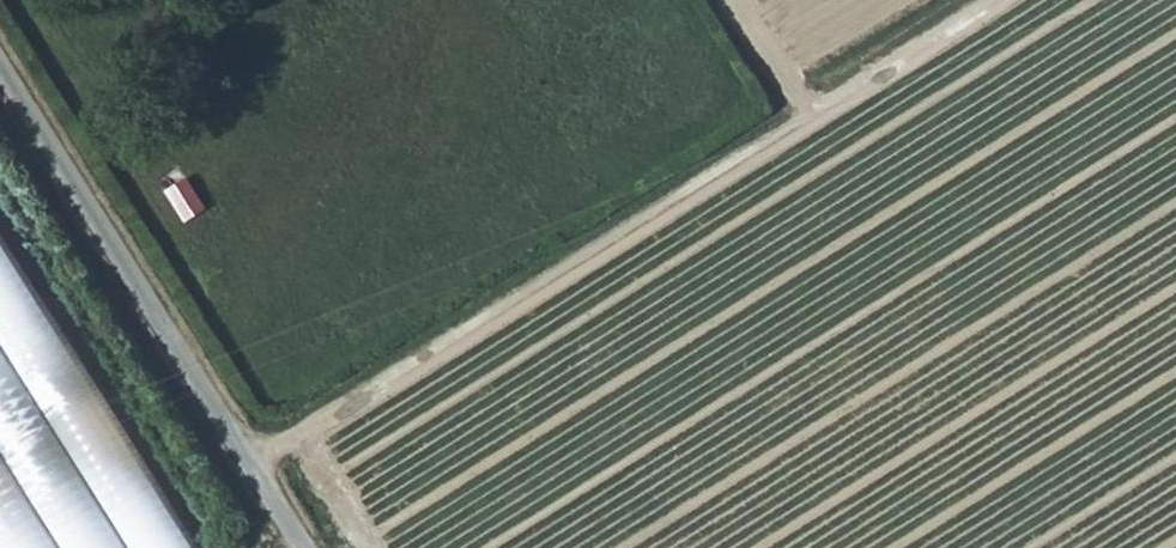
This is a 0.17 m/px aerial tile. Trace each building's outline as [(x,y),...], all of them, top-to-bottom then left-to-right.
[(0,224),(0,547),(211,547),(0,224)]
